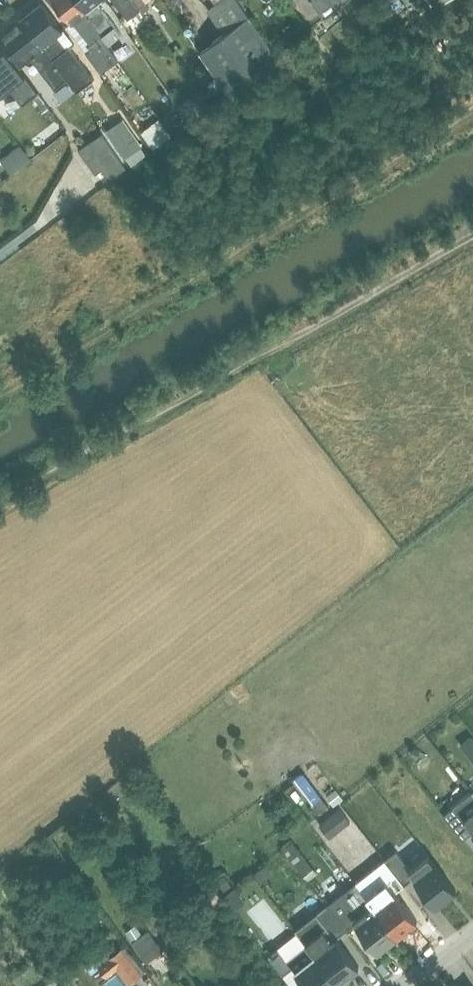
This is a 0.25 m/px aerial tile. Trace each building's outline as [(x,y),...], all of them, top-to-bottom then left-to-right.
[(78,0),(53,0),(71,22),(67,26),(102,71),(118,58),(102,35),(105,33),(78,0)] [(100,0),(78,0),(105,33),(102,35),(118,58),(132,48),(97,2),(100,0)] [(133,0),(117,0),(128,14),(138,6),(133,0)] [(138,6),(139,8),(146,3),(144,0),(133,0),(138,6)] [(215,3),(208,8),(224,32),(199,51),(228,92),(244,80),(261,67),(278,55),(250,16),(239,0),(213,0),(215,3)] [(250,16),(256,12),(248,0),(239,0),(250,16)] [(324,18),(347,0),(311,0),(324,18)] [(70,46),(74,42),(42,2),(21,18),(68,79),(77,90),(94,78),(70,46)] [(68,79),(21,18),(0,35),(22,61),(30,56),(55,88),(68,79)] [(38,92),(0,41),(0,95),(10,87),(23,104),(38,92)] [(272,86),(261,67),(244,80),(257,97),(272,86)] [(205,87),(199,92),(205,100),(224,87),(217,76),(204,85),(205,87)] [(198,90),(178,104),(190,121),(209,106),(205,100),(199,92),(198,90)] [(226,137),(207,113),(191,126),(210,150),(226,137)] [(123,118),(106,130),(124,157),(141,145),(123,118)] [(166,128),(148,141),(155,147),(172,134),(166,128)] [(102,133),(80,149),(96,173),(102,169),(109,179),(126,168),(102,133)] [(20,144),(0,159),(12,174),(31,158),(20,144)] [(461,744),(472,760),(472,737),(472,735),(461,744)] [(304,773),(293,780),(319,814),(330,806),(304,773)] [(336,788),(326,796),(332,804),(333,806),(344,799),(336,788)] [(444,814),(463,838),(472,830),(472,792),(444,814)] [(292,841),(282,849),(303,876),(313,868),(292,841)] [(397,851),(386,859),(404,884),(414,876),(436,906),(456,890),(429,856),(426,858),(411,870),(397,851)] [(265,864),(254,873),(262,882),(272,873),(265,864)] [(211,882),(184,902),(195,917),(222,897),(211,882)] [(357,882),(327,905),(346,930),(356,922),(379,951),(398,935),(357,882)] [(248,910),(263,937),(281,927),(265,900),(248,910)] [(346,930),(327,905),(296,929),(298,931),(338,983),(359,966),(337,938),(346,930)] [(136,924),(126,931),(133,941),(132,941),(147,962),(162,950),(149,930),(143,934),(136,924)] [(298,931),(277,947),(308,985),(333,985),(338,983),(298,931)] [(122,947),(98,966),(106,977),(116,969),(128,985),(146,971),(126,945),(123,948),(122,947)]
